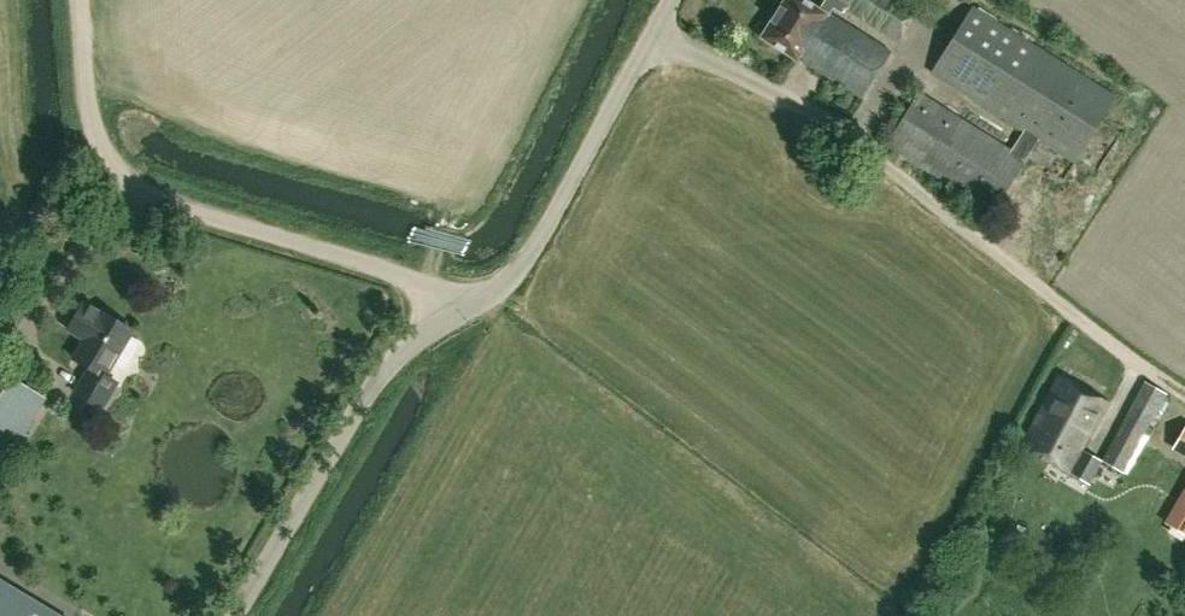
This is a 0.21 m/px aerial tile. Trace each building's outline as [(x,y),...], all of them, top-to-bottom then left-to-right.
[(760,36),(797,60),(798,58),(861,97),(890,50),(829,12),(833,7),(841,12),(844,6),(897,40),(918,8),(905,0),(824,0),(819,8),(807,0),(783,0),(760,36)] [(1114,96),(973,7),(932,73),(1023,130),(1011,150),(919,93),(887,145),(992,211),(1037,139),(1073,161),(1114,96)] [(85,375),(75,392),(102,408),(117,382),(106,375),(133,330),(101,311),(100,313),(83,303),(72,322),(91,333),(88,339),(86,337),(73,358),(94,370),(89,378),(85,375)] [(45,396),(0,369),(0,471),(45,396)] [(1060,379),(1020,445),(1088,481),(1099,464),(1078,452),(1106,405),(1060,379)] [(1133,404),(1102,460),(1124,471),(1129,461),(1143,468),(1152,451),(1139,443),(1148,427),(1163,434),(1175,414),(1159,404),(1153,414),(1133,404)] [(1182,425),(1172,449),(1184,456),(1184,427),(1182,425)] [(1170,530),(1184,538),(1184,499),(1174,522),(1170,530)] [(0,581),(0,615),(58,615),(0,581)]
